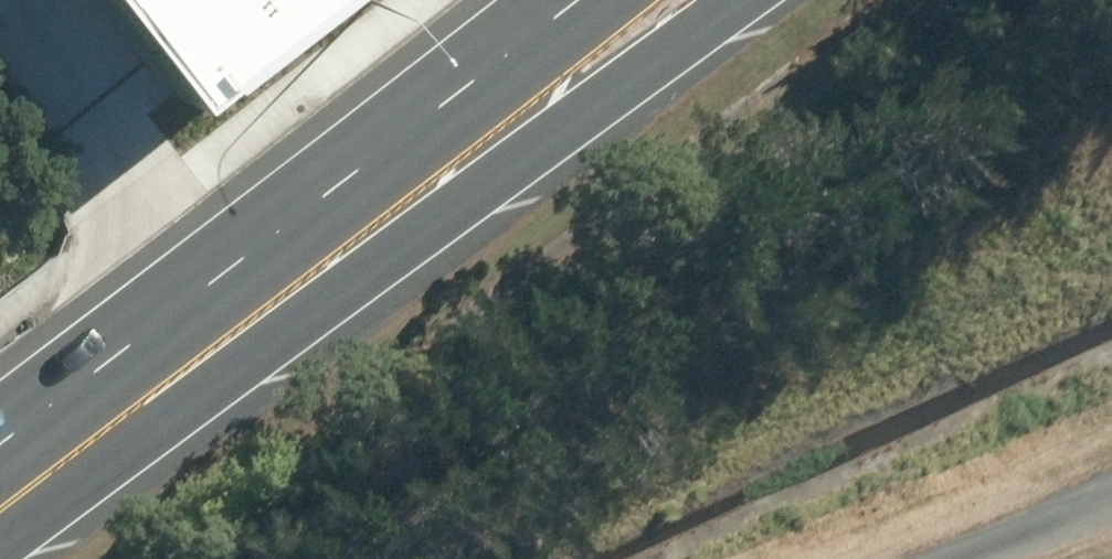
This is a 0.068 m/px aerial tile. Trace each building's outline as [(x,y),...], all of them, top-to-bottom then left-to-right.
[(167,84),(274,0),(103,0),(167,84)]
